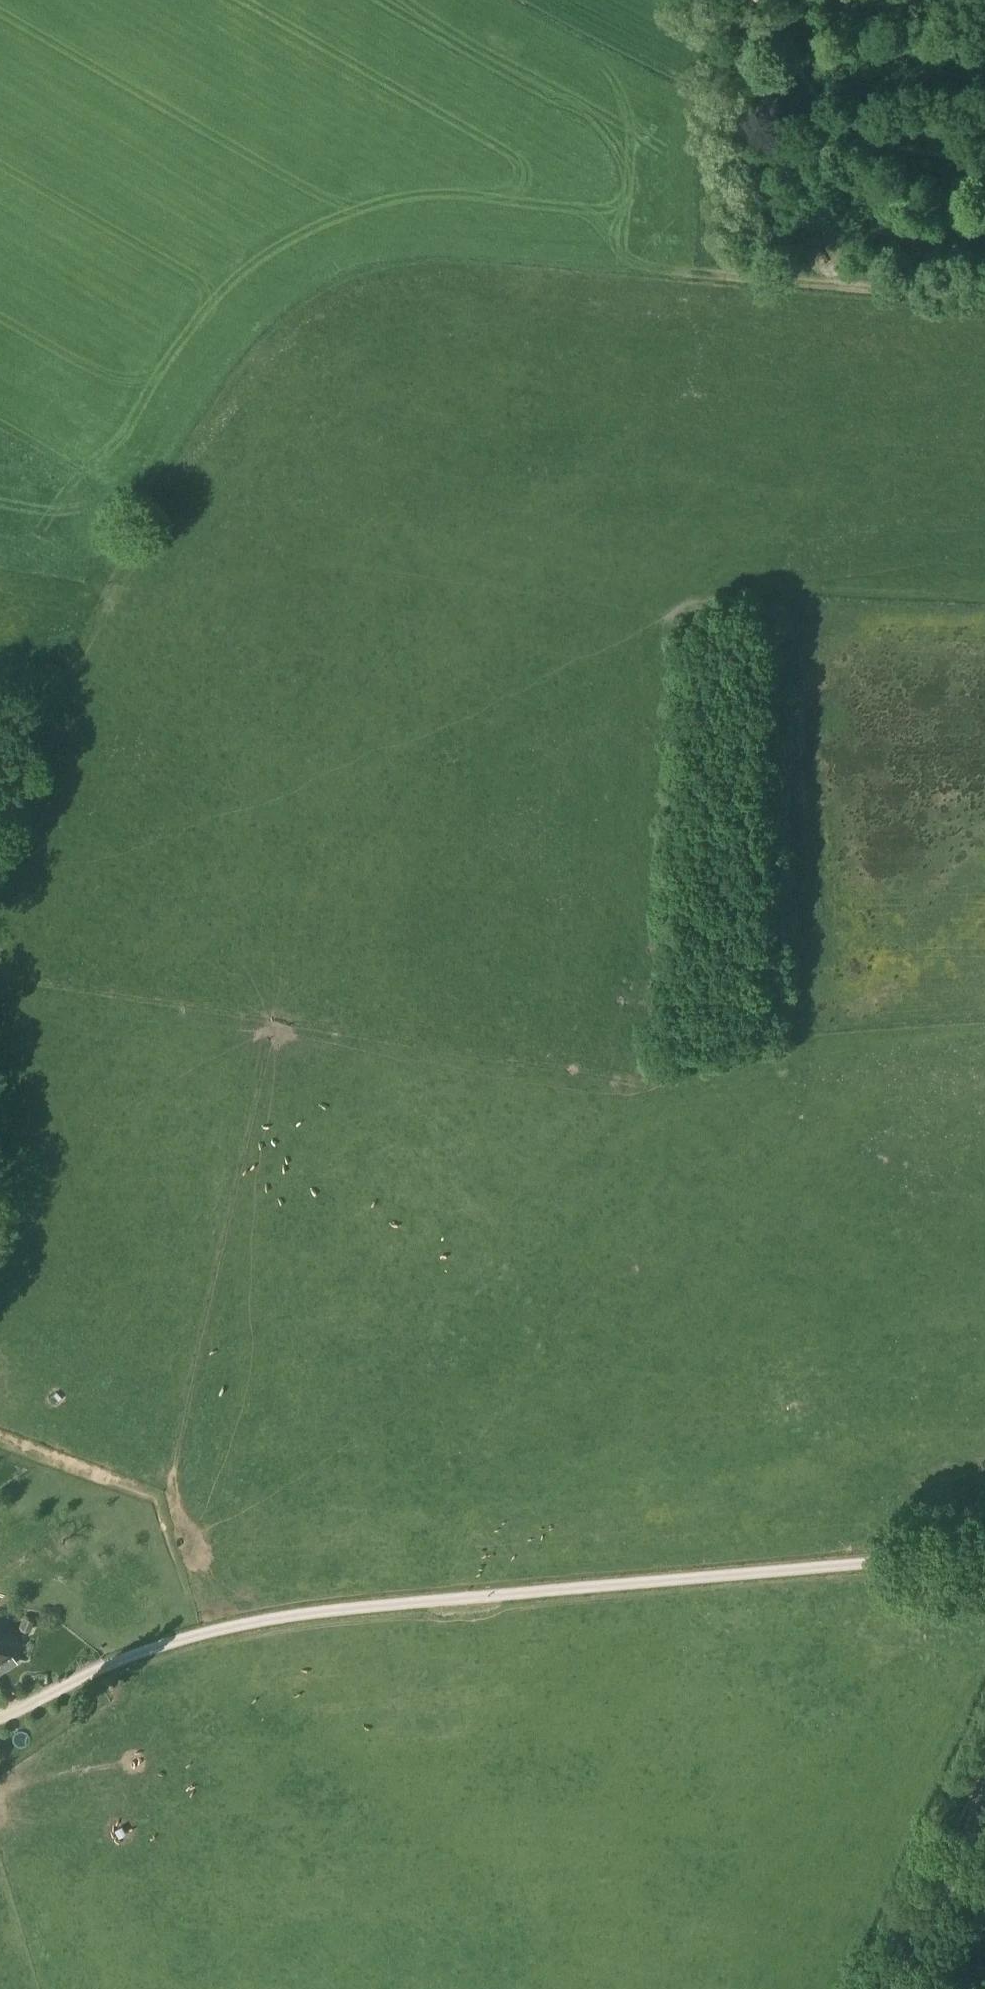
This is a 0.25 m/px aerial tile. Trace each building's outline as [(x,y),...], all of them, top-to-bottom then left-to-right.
[(16,1663),(0,1640),(0,1673),(16,1663)]
